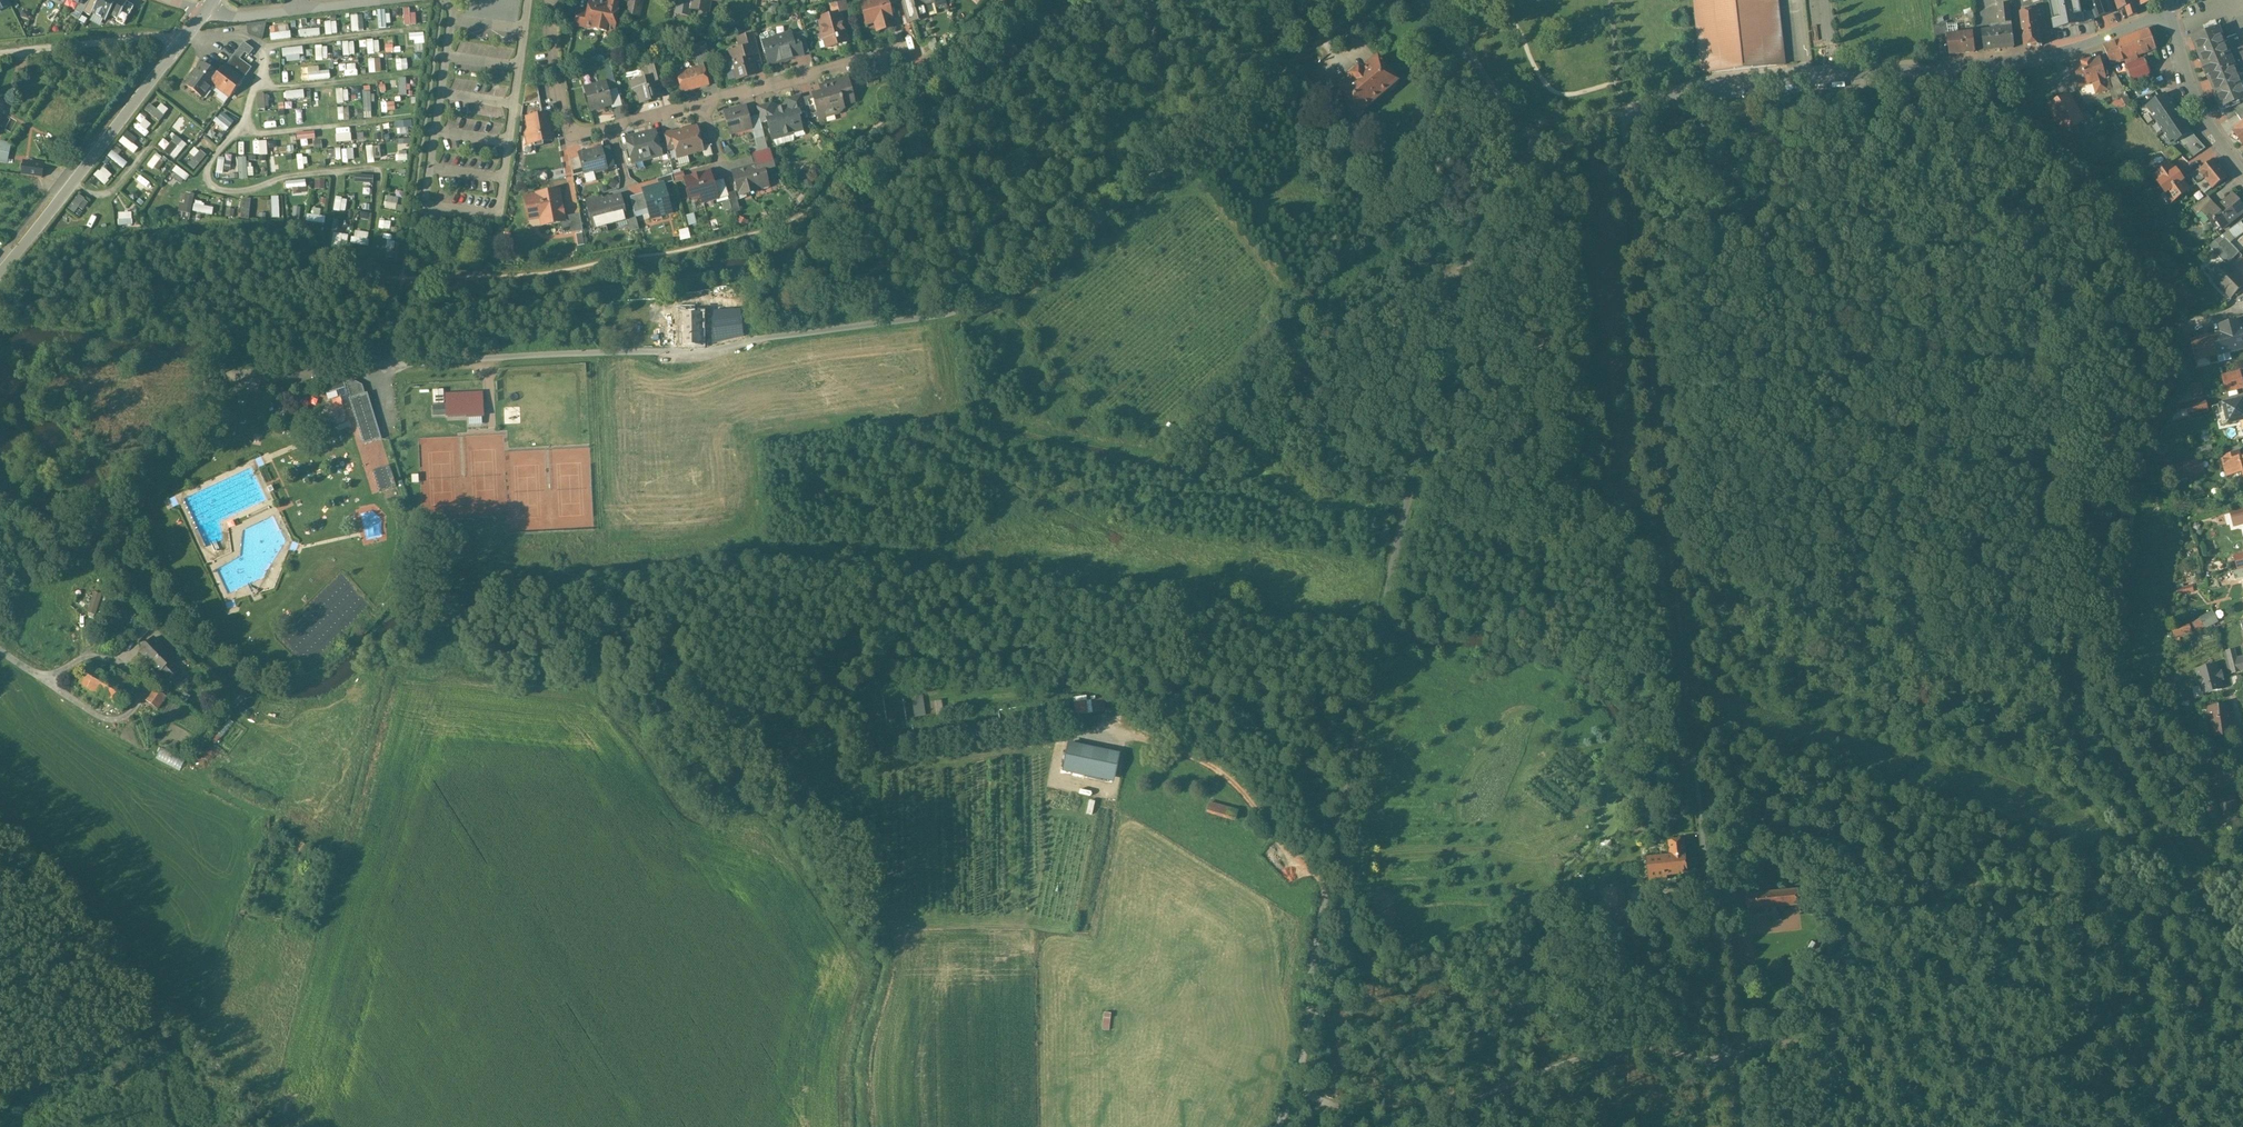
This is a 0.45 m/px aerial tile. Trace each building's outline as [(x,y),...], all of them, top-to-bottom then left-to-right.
[(9,5),(7,0),(0,0),(0,10),(9,5)] [(126,0),(99,0),(91,13),(105,22),(109,15),(118,20),(129,1),(126,0)] [(602,0),(589,0),(586,13),(583,28),(614,34),(620,0),(618,0),(607,0),(607,1),(602,0)] [(627,13),(638,16),(641,0),(629,0),(627,13)] [(686,0),(677,0),(675,13),(689,16),(690,9),(691,1),(686,0)] [(691,1),(690,9),(707,12),(709,0),(691,0),(691,1)] [(849,8),(847,0),(838,0),(837,0),(839,11),(849,8)] [(861,4),(866,24),(875,22),(877,31),(892,27),(890,17),(887,6),(885,0),(875,0),(861,4)] [(902,1),(907,17),(911,16),(913,22),(922,19),(919,9),(922,5),(935,1),(935,0),(902,0),(902,1)] [(1702,74),(1785,65),(1777,0),(1694,0),(1702,74)] [(2096,18),(2117,11),(2117,10),(2116,10),(2113,0),(2090,0),(2096,18)] [(2118,11),(2125,8),(2128,18),(2137,15),(2133,0),(2115,0),(2118,11)] [(2009,3),(1998,5),(2000,25),(2011,23),(2009,3)] [(415,6),(403,7),(404,24),(416,24),(415,6)] [(586,13),(576,11),(573,26),(583,28),(586,13)] [(2037,11),(2030,12),(2030,11),(2030,12),(2022,13),(2022,12),(2021,12),(2021,13),(2020,13),(2021,27),(2022,33),(2024,46),(2032,45),(2032,46),(2042,45),(2040,27),(2039,27),(2037,11)] [(839,13),(818,18),(822,34),(820,35),(819,37),(820,40),(822,41),(824,40),(826,48),(838,45),(841,47),(846,45),(847,43),(839,13)] [(351,14),(352,31),(364,30),(363,14),(351,14)] [(2092,16),(2050,25),(2053,43),(2095,34),(2092,16)] [(337,20),(325,21),(326,33),(338,33),(337,20)] [(1947,21),(1934,26),(1935,40),(1948,38),(1948,35),(1949,35),(1947,21)] [(265,22),(246,25),(248,34),(261,40),(265,22)] [(2001,29),(1982,31),(1984,51),(2014,48),(2011,23),(2000,25),(2001,29)] [(2218,27),(2192,38),(2221,108),(2242,98),(2242,88),(2241,83),(2223,40),(2218,27)] [(2148,30),(2104,46),(2104,47),(2111,65),(2124,60),(2137,56),(2155,49),(2148,30)] [(416,43),(424,43),(423,32),(409,33),(410,39),(416,39),(416,43)] [(772,32),(760,35),(759,37),(763,52),(765,52),(765,51),(769,50),(767,41),(776,38),(775,37),(774,33),(772,32)] [(776,38),(767,41),(769,50),(765,51),(765,52),(768,64),(771,63),(773,64),(776,64),(778,61),(782,60),(784,59),(787,58),(789,59),(802,55),(798,38),(791,39),(790,33),(775,37),(776,38)] [(1949,35),(1948,35),(1948,38),(1950,55),(1974,52),(1972,33),(1949,35)] [(753,34),(741,38),(744,48),(749,47),(751,56),(758,54),(753,34)] [(367,39),(368,52),(380,52),(379,38),(367,39)] [(2232,51),(2227,38),(2223,40),(2241,83),(2242,82),(2242,47),(2232,51)] [(342,41),(343,54),(355,53),(354,40),(342,41)] [(253,49),(243,42),(232,57),(238,61),(244,53),(248,56),(253,49)] [(705,42),(692,45),(698,69),(704,68),(702,63),(710,61),(705,42)] [(328,59),(328,44),(315,45),(316,59),(328,59)] [(744,48),(729,53),(736,80),(756,74),(751,56),(749,47),(744,48)] [(1377,52),(1361,66),(1359,64),(1350,72),(1352,74),(1336,88),(1355,111),(1356,110),(1358,112),(1364,107),(1362,105),(1390,82),(1392,84),(1397,79),(1395,77),(1397,75),(1377,52)] [(388,57),(390,70),(403,68),(401,56),(388,57)] [(2137,56),(2124,60),(2131,80),(2149,73),(2144,59),(2139,61),(2137,56)] [(232,57),(225,65),(225,66),(217,75),(201,63),(185,85),(202,98),(211,86),(228,97),(227,98),(228,98),(250,70),(238,61),(232,57)] [(381,57),(368,57),(369,72),(381,71),(381,57)] [(2111,67),(2102,69),(2099,58),(2073,65),(2079,87),(2093,83),(2096,94),(2111,89),(2122,86),(2111,67)] [(308,64),(308,78),(323,78),(322,64),(308,64)] [(291,65),(278,65),(279,81),(291,81),(291,65)] [(660,65),(647,68),(649,78),(654,76),(655,81),(664,79),(660,65)] [(698,69),(694,71),(692,69),(687,70),(686,73),(678,75),(682,92),(707,85),(703,70),(704,69),(704,68),(698,69)] [(2149,73),(2131,80),(2134,88),(2152,80),(2149,73)] [(399,95),(406,94),(405,76),(398,77),(399,95)] [(649,78),(638,81),(636,88),(640,103),(643,102),(645,104),(648,103),(649,101),(660,98),(655,81),(654,76),(649,78)] [(847,80),(820,87),(822,92),(813,95),(813,96),(818,115),(819,118),(838,113),(838,112),(840,113),(843,110),(842,108),(843,107),(840,97),(851,94),(847,80)] [(604,82),(584,88),(591,111),(596,109),(596,110),(603,108),(602,107),(611,105),(604,82)] [(536,84),(525,86),(523,105),(539,102),(536,84)] [(2122,86),(2111,89),(2114,99),(2127,95),(2122,86)] [(307,101),(306,89),(292,90),(293,102),(307,101)] [(371,90),(363,90),(363,117),(371,117),(371,90)] [(270,107),(268,92),(257,93),(259,108),(270,107)] [(2068,93),(2048,105),(2054,116),(2054,118),(2056,122),(2058,123),(2062,129),(2072,124),(2073,127),(2083,121),(2084,121),(2081,116),(2068,93)] [(2166,93),(2146,106),(2155,121),(2176,108),(2166,93)] [(813,96),(802,98),(806,111),(807,118),(818,115),(813,96)] [(785,108),(776,110),(776,108),(770,105),(763,107),(763,109),(757,110),(758,115),(760,123),(767,122),(772,139),(781,136),(783,143),(784,143),(782,136),(801,131),(797,116),(798,113),(806,111),(802,98),(795,100),(795,98),(787,100),(784,106),(785,108)] [(381,101),(382,111),(395,110),(395,101),(381,101)] [(169,109),(162,102),(156,109),(149,102),(144,108),(158,121),(169,109)] [(349,106),(337,107),(338,119),(349,118),(349,106)] [(744,107),(724,112),(729,130),(737,128),(738,132),(739,131),(749,128),(750,129),(750,128),(751,128),(748,118),(747,117),(744,107)] [(2176,108),(2155,121),(2164,134),(2184,121),(2176,108)] [(213,120),(226,131),(235,122),(222,110),(213,120)] [(2088,112),(2081,116),(2084,121),(2083,121),(2088,131),(2097,126),(2088,112)] [(143,134),(153,123),(142,114),(133,125),(143,134)] [(547,114),(527,118),(529,129),(525,134),(525,136),(533,141),(534,147),(542,145),(542,141),(552,140),(551,135),(554,131),(550,128),(547,114)] [(758,115),(748,118),(751,128),(750,128),(752,133),(762,130),(760,123),(758,115)] [(178,116),(171,126),(182,133),(189,123),(178,116)] [(412,119),(397,121),(398,134),(408,133),(407,127),(413,126),(412,119)] [(2184,121),(2164,134),(2171,146),(2192,132),(2184,121)] [(2234,129),(2235,130),(2234,130),(2240,139),(2241,138),(2241,139),(2242,138),(2242,123),(2234,129)] [(364,126),(352,126),(353,140),(365,139),(364,126)] [(682,131),(674,133),(671,132),(670,132),(674,148),(675,152),(679,153),(685,152),(686,155),(687,155),(701,151),(702,151),(696,127),(695,127),(695,128),(692,129),(692,128),(689,126),(683,128),(682,131)] [(133,143),(137,138),(127,130),(118,141),(134,153),(138,147),(133,143)] [(314,131),(295,132),(296,139),(314,138),(314,131)] [(654,132),(627,139),(630,149),(633,162),(634,162),(661,155),(654,132)] [(670,132),(663,134),(662,134),(667,150),(674,148),(670,132)] [(177,134),(170,142),(165,137),(158,144),(174,159),(188,144),(177,134)] [(267,140),(253,141),(254,154),(267,154),(267,140)] [(7,163),(10,142),(0,141),(0,161),(7,163)] [(374,158),(381,157),(380,144),(366,145),(367,162),(375,162),(374,158)] [(121,168),(128,162),(114,147),(107,154),(121,168)] [(2181,155),(2172,147),(2161,152),(2169,163),(2181,155)] [(198,148),(186,162),(194,169),(206,155),(198,148)] [(340,148),(329,148),(329,159),(341,158),(340,148)] [(601,148),(578,154),(579,157),(583,173),(584,175),(594,172),(595,173),(603,171),(604,169),(606,169),(601,148)] [(630,149),(622,151),(627,170),(636,168),(634,162),(633,162),(630,149)] [(769,149),(753,153),(756,167),(762,165),(764,171),(771,168),(773,166),(769,149)] [(148,163),(156,170),(166,159),(158,151),(148,163)] [(308,165),(307,155),(297,155),(298,166),(308,165)] [(237,177),(253,176),(252,162),(246,163),(246,156),(236,157),(237,177)] [(230,172),(230,157),(216,157),(216,172),(230,172)] [(579,157),(569,160),(572,176),(583,173),(579,157)] [(2213,160),(2202,168),(2200,166),(2189,175),(2196,184),(2197,184),(2205,193),(2212,188),(2213,188),(2227,177),(2213,160)] [(43,164),(23,161),(21,175),(41,178),(43,164)] [(176,164),(172,170),(185,181),(190,175),(176,164)] [(102,165),(94,175),(104,184),(113,174),(102,165)] [(756,167),(743,170),(741,169),(732,172),(738,194),(739,196),(760,190),(759,188),(768,186),(764,171),(762,165),(756,167)] [(2182,180),(2171,165),(2154,178),(2172,202),(2189,190),(2182,180)] [(594,172),(584,175),(586,183),(596,181),(594,172)] [(701,174),(691,177),(691,178),(685,179),(688,190),(690,189),(692,196),(701,194),(702,200),(716,196),(712,182),(709,173),(701,175),(701,174)] [(373,182),(373,174),(354,174),(354,182),(373,182)] [(2196,184),(2189,175),(2182,180),(2189,189),(2189,190),(2196,184)] [(299,192),(308,192),(307,178),(287,179),(288,188),(299,187),(299,192)] [(316,188),(325,187),(325,178),(315,179),(316,188)] [(724,179),(712,182),(716,196),(717,200),(728,196),(724,179)] [(135,184),(128,193),(136,198),(142,189),(135,184)] [(654,190),(644,193),(648,208),(654,206),(656,216),(671,212),(663,184),(654,187),(654,190)] [(178,201),(176,209),(190,213),(194,193),(185,191),(183,202),(178,201)] [(558,191),(536,195),(537,196),(525,198),(527,213),(539,210),(542,225),(560,222),(564,221),(563,217),(558,191)] [(644,193),(630,197),(634,211),(634,212),(648,208),(644,193)] [(78,206),(82,210),(88,203),(78,194),(66,207),(72,212),(78,206)] [(384,207),(402,210),(403,204),(398,203),(399,196),(386,194),(384,207)] [(601,194),(586,198),(588,209),(589,209),(600,206),(599,202),(603,201),(601,194)] [(270,195),(271,217),(279,217),(278,195),(270,195)] [(2191,209),(2197,216),(2202,211),(2212,224),(2213,224),(2213,223),(2215,221),(2222,230),(2223,229),(2222,228),(2242,211),(2242,207),(2233,195),(2217,208),(2208,197),(2191,209)] [(247,219),(251,198),(242,196),(239,217),(247,219)] [(335,196),(334,210),(346,210),(347,196),(335,196)] [(603,201),(599,202),(600,206),(605,224),(626,218),(625,214),(620,196),(603,201)] [(192,210),(212,214),(213,205),(194,201),(192,210)] [(326,215),(320,214),(321,208),(313,206),(312,214),(307,213),(306,220),(325,223),(326,215)] [(600,206),(589,209),(588,209),(593,227),(605,224),(600,206)] [(101,217),(101,210),(90,209),(89,223),(112,226),(113,218),(101,217)] [(117,224),(131,224),(131,211),(117,211),(117,224)] [(634,211),(625,214),(626,218),(629,231),(638,228),(634,212),(634,211)] [(579,214),(563,217),(564,221),(560,222),(562,234),(582,231),(579,214)] [(379,226),(390,228),(391,221),(380,219),(379,226)] [(2229,241),(2242,233),(2242,222),(2242,221),(2224,233),(2229,241)] [(678,229),(680,239),(691,237),(689,227),(678,229)] [(353,230),(353,243),(370,243),(370,230),(353,230)] [(346,249),(349,233),(333,231),(331,246),(346,249)] [(2240,253),(2226,238),(2219,245),(2220,247),(2233,260),(2240,253)] [(2233,260),(2220,247),(2214,253),(2222,261),(2227,265),(2233,260)] [(2222,261),(2217,265),(2217,268),(2222,273),(2229,267),(2227,265),(2222,261)] [(2242,287),(2242,282),(2239,278),(2239,277),(2229,267),(2222,273),(2216,280),(2214,281),(2231,298),(2242,287)] [(2217,268),(2212,273),(2212,276),(2216,280),(2222,273),(2217,268)] [(744,284),(734,286),(738,314),(748,313),(744,284)] [(636,299),(610,304),(611,313),(638,308),(636,299)] [(738,314),(723,315),(724,340),(750,334),(748,313),(738,314)] [(701,315),(681,315),(681,345),(701,345),(713,342),(713,315),(701,315)] [(724,340),(723,315),(713,315),(713,342),(724,340)] [(2213,337),(2217,356),(2242,349),(2242,338),(2239,322),(2220,327),(2222,334),(2213,337)] [(2213,337),(2191,342),(2196,361),(2217,356),(2213,337)] [(2239,372),(2223,377),(2227,392),(2242,387),(2242,386),(2239,372)] [(342,377),(323,383),(326,394),(345,388),(342,377)] [(2203,397),(2200,385),(2186,388),(2178,403),(2203,397)] [(482,392),(445,394),(446,417),(466,416),(466,418),(483,417),(482,392)] [(366,394),(350,399),(364,445),(380,440),(366,394)] [(2208,411),(2205,400),(2186,405),(2189,416),(2208,411)] [(2223,404),(2228,424),(2242,421),(2242,400),(2223,404)] [(2239,446),(2221,451),(2223,457),(2238,453),(2239,458),(2241,457),(2241,458),(2239,446)] [(2222,457),(2225,467),(2226,466),(2229,474),(2227,475),(2227,476),(2242,472),(2242,476),(2242,457),(2241,458),(2241,457),(2239,458),(2238,453),(2223,457),(2222,457)] [(2200,459),(2176,465),(2180,479),(2204,473),(2200,459)] [(389,465),(372,470),(379,492),(396,487),(389,465)] [(2230,513),(2234,526),(2240,524),(2239,521),(2242,520),(2242,509),(2230,513)] [(2225,574),(2227,582),(2242,578),(2242,569),(2225,574)] [(2214,610),(2201,614),(2205,627),(2219,622),(2214,610)] [(2172,628),(2174,637),(2193,631),(2190,622),(2172,628)] [(142,626),(132,637),(138,642),(148,632),(142,626)] [(174,658),(154,638),(139,652),(143,655),(156,669),(160,672),(171,661),(174,658)] [(2236,659),(2229,661),(2232,673),(2239,671),(2236,659)] [(171,661),(160,672),(168,680),(179,670),(171,661)] [(2195,668),(2202,695),(2222,690),(2215,662),(2195,668)] [(90,664),(78,685),(97,696),(109,676),(90,664)] [(138,683),(114,668),(109,676),(134,691),(138,683)] [(160,672),(156,669),(153,672),(168,687),(171,683),(168,680),(160,672)] [(134,691),(109,676),(97,696),(121,710),(122,711),(122,710),(133,691),(134,691)] [(165,698),(153,689),(145,701),(156,710),(165,698)] [(911,695),(915,716),(926,714),(922,693),(911,695)] [(1087,694),(1072,695),(1073,713),(1105,711),(1105,697),(1087,698),(1087,694)] [(943,699),(935,700),(935,714),(943,713),(943,699)] [(2229,704),(2210,707),(2211,720),(2213,735),(2233,732),(2229,704)] [(2207,708),(2202,709),(2203,721),(2211,720),(2210,707),(2207,708)] [(156,755),(180,769),(186,759),(162,745),(156,755)] [(2233,792),(2214,796),(2215,800),(2216,799),(2219,816),(2222,815),(2223,821),(2238,818),(2233,792)] [(1216,805),(1209,803),(1206,811),(1213,813),(1216,805)] [(1237,811),(1216,805),(1213,813),(1235,819),(1237,811)] [(264,846),(271,849),(275,838),(268,835),(264,846)] [(1673,856),(1647,859),(1650,881),(1666,879),(1666,875),(1689,872),(1685,838),(1671,840),(1673,856)] [(299,841),(294,849),(304,855),(309,848),(299,841)] [(1604,907),(1626,906),(1625,886),(1603,887),(1604,907)] [(1801,886),(1747,893),(1749,907),(1803,900),(1801,886)] [(1740,939),(1744,928),(1735,925),(1731,936),(1740,939)]
